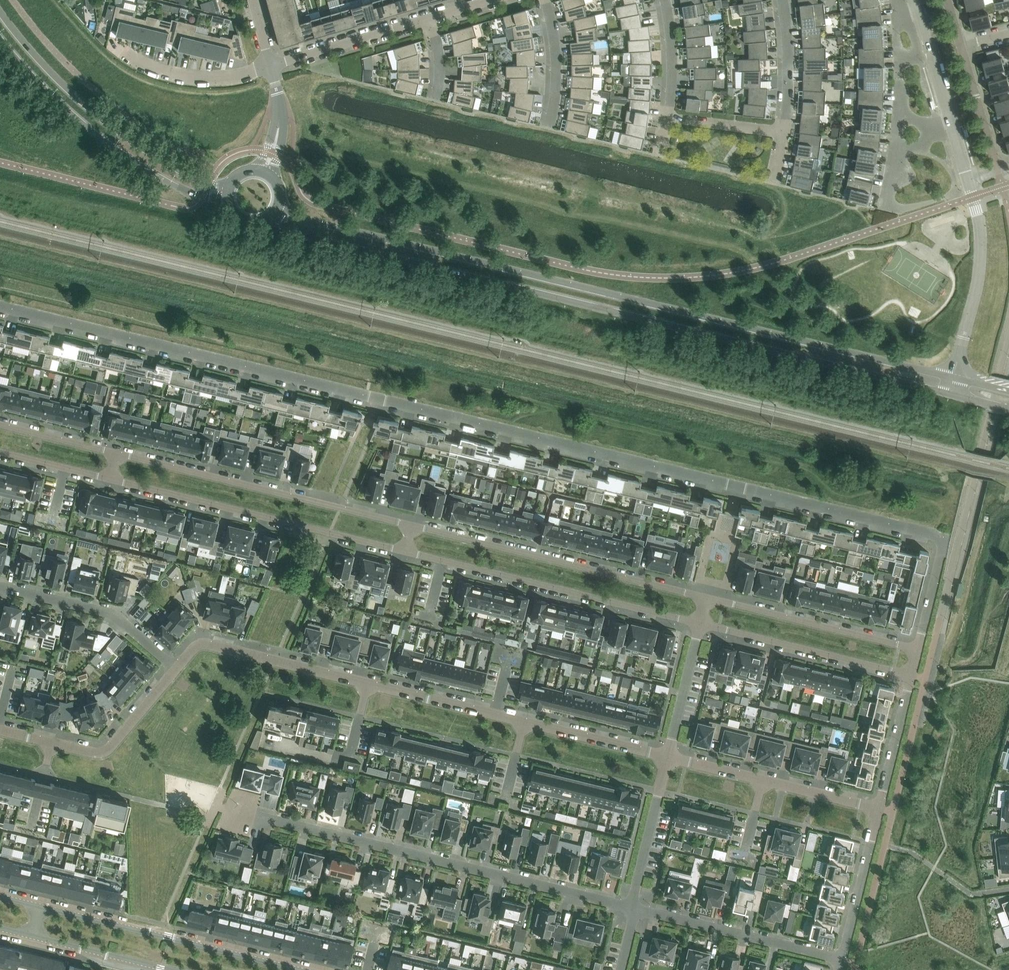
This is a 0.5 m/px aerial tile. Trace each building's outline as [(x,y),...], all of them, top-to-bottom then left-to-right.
[(208,1),(212,12),(221,14),(217,0),(212,0),(208,1)] [(268,1),(281,47),(300,41),(305,39),(300,22),(299,18),(294,0),(268,0),(268,1)] [(350,1),(357,24),(367,21),(361,0),(354,0),(350,1)] [(367,21),(377,18),(372,0),(361,0),(367,21)] [(377,18),(388,15),(383,0),(372,0),(377,18)] [(388,15),(398,12),(394,0),(383,0),(388,15)] [(408,9),(405,0),(394,0),(398,12),(408,9)] [(408,9),(418,6),(417,0),(405,0),(408,9)] [(565,10),(564,10),(566,21),(567,21),(569,21),(574,20),(574,19),(587,17),(587,16),(584,5),(586,4),(585,2),(585,0),(562,0),(565,10)] [(603,0),(605,8),(616,6),(615,0),(605,0),(603,0)] [(799,6),(800,6),(801,16),(801,17),(825,14),(823,3),(818,3),(817,0),(798,0),(799,6)] [(855,7),(856,17),(881,15),(881,14),(880,5),(879,5),(879,0),(859,0),(860,7),(855,7)] [(966,10),(973,8),(993,3),(993,0),(964,0),(966,10)] [(208,1),(200,4),(202,9),(212,12),(208,1)] [(350,1),(340,4),(347,27),(357,24),(350,1)] [(744,3),(738,4),(740,16),(746,15),(747,31),(765,30),(766,30),(766,29),(764,12),(763,12),(762,1),(744,4),(744,3)] [(701,3),(682,6),(682,7),(684,17),(684,18),(685,27),(704,25),(704,24),(702,15),(706,14),(704,3),(704,2),(700,3),(701,3)] [(624,5),(615,7),(616,7),(618,19),(620,18),(622,29),(622,30),(629,29),(629,28),(642,27),(642,26),(640,13),(639,14),(637,3),(625,5),(624,5)] [(975,16),(969,17),(972,30),(988,26),(991,25),(988,13),(996,12),(993,3),(973,8),(975,16)] [(340,4),(330,7),(331,13),(336,30),(347,27),(340,5),(340,4)] [(113,20),(111,29),(117,31),(116,35),(117,35),(129,38),(134,17),(136,10),(135,10),(135,12),(123,9),(124,7),(116,6),(116,9),(113,20)] [(526,10),(503,16),(507,28),(512,26),(514,38),(514,40),(515,40),(533,37),(533,38),(533,37),(530,20),(529,21),(526,10)] [(309,13),(299,16),(300,22),(305,39),(305,40),(316,36),(311,19),(309,13)] [(336,30),(331,13),(321,16),(326,33),(336,30)] [(825,14),(801,17),(802,28),(801,28),(802,38),(821,37),(820,26),(826,26),(825,14)] [(223,24),(225,18),(213,15),(211,21),(223,24)] [(587,17),(574,19),(574,20),(576,30),(577,42),(590,40),(590,41),(597,40),(596,27),(598,26),(597,24),(595,15),(587,16),(587,17)] [(881,15),(856,17),(857,27),(862,27),(863,37),(882,36),(881,25),(882,25),(881,15)] [(141,41),(153,44),(159,19),(147,16),(146,20),(141,41)] [(316,36),(326,33),(321,16),(311,19),(316,36)] [(134,17),(129,38),(141,41),(146,20),(134,17)] [(159,19),(153,44),(165,46),(165,47),(166,47),(167,43),(173,44),(179,21),(172,19),(171,22),(159,19)] [(191,53),(196,32),(197,25),(179,21),(173,44),(179,46),(178,50),(179,50),(191,53)] [(704,25),(685,27),(687,38),(686,38),(687,47),(687,48),(687,47),(706,46),(705,36),(710,35),(709,24),(709,23),(704,24),(704,25)] [(473,25),(450,32),(451,33),(454,43),(453,43),(454,56),(458,56),(462,55),(474,54),(474,53),(472,38),(477,37),(473,25)] [(630,40),(628,40),(629,52),(631,52),(651,50),(650,50),(650,39),(651,39),(649,26),(649,25),(642,26),(642,27),(629,28),(629,29),(630,40)] [(747,31),(743,31),(744,32),(745,43),(749,43),(749,59),(760,59),(765,59),(768,59),(767,41),(766,41),(765,30),(747,31)] [(208,35),(196,32),(191,53),(203,56),(208,35)] [(247,62),(246,57),(240,35),(234,34),(233,39),(221,36),(215,59),(227,61),(227,62),(228,62),(229,58),(247,62)] [(101,35),(98,39),(103,44),(106,40),(101,35)] [(203,56),(215,59),(221,36),(220,38),(208,35),(203,56)] [(864,48),(859,48),(859,58),(884,57),(884,47),(883,47),(882,36),(863,37),(864,48)] [(514,40),(511,40),(511,41),(513,52),(517,52),(517,66),(528,66),(533,66),(536,66),(536,65),(535,48),(534,48),(533,38),(533,37),(515,40),(514,40)] [(821,37),(802,38),(803,48),(804,48),(804,59),(826,59),(826,47),(822,47),(821,37)] [(577,42),(570,42),(570,43),(571,54),(572,54),(572,64),(572,65),(592,64),(592,65),(594,65),(594,64),(594,53),(592,53),(590,41),(590,40),(577,42)] [(415,42),(394,49),(398,60),(398,69),(420,68),(420,53),(418,53),(415,43),(415,42)] [(688,58),(687,58),(687,68),(690,68),(695,68),(706,68),(706,67),(706,58),(712,57),(711,45),(706,46),(687,47),(687,48),(688,58)] [(988,60),(982,61),(985,74),(992,72),(1004,69),(1004,68),(999,49),(986,52),(988,60)] [(624,63),(621,63),(621,72),(621,75),(624,75),(651,75),(651,64),(652,64),(651,51),(651,50),(650,50),(651,50),(631,52),(632,63),(624,63)] [(462,79),(462,80),(474,81),(481,81),(483,64),(487,64),(486,52),(474,53),(474,54),(462,55),(464,66),(463,66),(462,79)] [(191,63),(175,62),(174,67),(201,68),(202,56),(191,55),(191,63)] [(372,56),(363,58),(365,69),(374,69),(372,56)] [(884,57),(859,58),(859,68),(864,68),(864,78),(883,78),(883,67),(884,67),(884,57)] [(803,80),(822,81),(822,70),(828,70),(828,58),(826,59),(804,59),(804,70),(803,70),(803,80)] [(749,59),(738,59),(738,60),(738,71),(743,71),(742,87),(742,88),(749,88),(749,87),(761,88),(761,87),(761,70),(760,70),(760,59),(749,59)] [(572,64),(571,64),(571,65),(572,76),(572,86),(572,87),(591,88),(591,89),(593,89),(593,88),(594,77),(592,77),(592,65),(592,64),(572,65),(572,64)] [(517,66),(506,66),(507,78),(510,78),(509,91),(516,92),(527,93),(528,93),(529,77),(528,77),(528,66),(517,66)] [(694,88),(694,89),(706,89),(706,90),(713,90),(714,79),(717,79),(717,68),(717,67),(706,67),(706,68),(695,68),(695,79),(694,79),(694,88)] [(398,78),(395,89),(403,91),(416,95),(416,94),(419,83),(420,83),(420,69),(420,68),(398,69),(398,78)] [(1004,69),(992,72),(994,80),(988,82),(991,94),(997,92),(1008,89),(1008,86),(1004,69)] [(838,75),(833,75),(833,80),(843,81),(843,72),(838,72),(838,75)] [(624,75),(624,87),(629,87),(628,97),(628,99),(630,99),(630,98),(650,100),(651,89),(652,89),(652,76),(652,75),(651,75),(624,75)] [(859,89),(858,98),(883,100),(883,99),(884,90),(883,89),(883,79),(883,78),(864,78),(864,89),(859,89)] [(452,103),(464,106),(473,108),(479,109),(481,99),(476,97),(474,96),(474,81),(462,80),(462,79),(455,79),(454,92),(455,92),(452,103)] [(803,81),(803,90),(804,90),(803,101),(803,102),(825,103),(826,91),(822,91),(822,81),(803,80),(803,81)] [(569,108),(569,109),(589,112),(593,113),(594,103),(595,101),(591,100),(591,89),(591,88),(572,87),(572,86),(571,86),(571,87),(570,98),(571,98),(569,108)] [(744,103),(743,115),(752,116),(765,118),(765,117),(766,106),(767,106),(767,88),(768,88),(761,87),(761,88),(749,87),(749,88),(748,104),(744,103)] [(686,109),(699,111),(708,112),(709,100),(706,99),(706,90),(706,89),(694,89),(694,88),(687,88),(687,89),(686,98),(687,98),(686,109)] [(993,102),(997,114),(1003,113),(1008,111),(1008,89),(997,92),(999,100),(993,102)] [(511,105),(508,117),(516,119),(529,122),(529,121),(532,111),(533,111),(534,94),(528,93),(527,93),(516,92),(514,106),(511,105)] [(625,121),(625,122),(627,122),(647,125),(648,114),(649,114),(651,101),(651,100),(650,100),(630,98),(630,99),(629,110),(627,110),(625,121)] [(858,98),(858,108),(861,108),(860,119),(862,119),(881,121),(881,120),(882,110),(883,110),(883,100),(858,98)] [(801,122),(800,123),(819,125),(820,114),(824,115),(825,103),(803,102),(803,113),(802,113),(801,122)] [(565,130),(565,131),(578,134),(586,136),(588,137),(590,127),(591,125),(587,124),(589,112),(569,109),(569,108),(569,109),(567,119),(568,120),(565,130)] [(999,122),(1003,134),(1008,133),(1008,111),(1003,113),(1005,120),(999,122)] [(856,129),(855,139),(880,142),(881,132),(880,132),(881,121),(862,119),(861,129),(856,129)] [(621,132),(618,144),(620,145),(629,147),(642,150),(642,149),(644,138),(645,139),(647,125),(627,122),(625,133),(621,132)] [(799,144),(820,147),(822,136),(818,135),(819,125),(800,123),(799,133),(800,133),(799,144)] [(855,139),(853,149),(858,149),(856,160),(876,163),(877,152),(878,152),(880,142),(855,139)] [(794,164),(794,165),(819,170),(820,170),(824,148),(820,147),(799,144),(797,155),(796,155),(794,164)] [(850,169),(848,179),(873,184),(875,174),(874,174),(876,163),(856,160),(855,170),(850,169)] [(790,185),(790,186),(803,189),(811,191),(814,180),(817,180),(819,170),(794,165),(792,175),(793,175),(790,185)] [(848,179),(846,188),(851,190),(848,200),(857,202),(867,205),(867,204),(870,194),(871,194),(873,184),(848,179)] [(6,347),(9,333),(3,332),(3,331),(2,331),(4,326),(0,325),(0,346),(6,347)] [(14,344),(30,348),(34,331),(26,329),(26,331),(17,329),(16,334),(15,334),(15,335),(9,333),(6,347),(13,349),(14,344)] [(42,333),(34,331),(30,348),(46,352),(42,367),(50,369),(53,359),(52,359),(56,345),(50,343),(49,343),(50,337),(42,335),(42,333)] [(61,356),(77,360),(81,343),(73,341),(72,343),(64,341),(62,346),(56,345),(52,359),(53,359),(60,360),(61,356)] [(89,345),(81,343),(77,360),(93,363),(91,368),(98,370),(99,370),(102,356),(96,355),(96,354),(97,349),(89,347),(89,345)] [(98,370),(96,380),(104,382),(107,367),(123,371),(127,354),(119,352),(119,354),(110,352),(109,357),(108,357),(102,356),(99,370),(98,370)] [(136,356),(127,354),(123,371),(139,375),(138,379),(145,381),(149,368),(143,366),(142,365),(144,360),(135,358),(136,356)] [(154,378),(170,382),(174,366),(166,364),(165,366),(157,364),(156,369),(155,369),(149,368),(145,381),(153,383),(154,378)] [(26,366),(24,373),(31,375),(32,368),(26,366)] [(182,368),(174,366),(170,382),(186,386),(182,401),(190,403),(193,393),(192,393),(196,379),(190,378),(190,377),(189,377),(190,372),(182,370),(182,368)] [(201,390),(217,394),(221,377),(212,375),(212,377),(204,375),(202,380),(196,379),(192,393),(193,393),(200,395),(201,390)] [(229,379),(221,377),(217,394),(232,398),(231,402),(238,404),(239,404),(242,390),(236,389),(236,388),(237,383),(228,381),(229,379)] [(8,385),(0,383),(0,409),(2,409),(8,385)] [(19,388),(8,385),(2,409),(3,408),(13,410),(19,388)] [(247,401),(263,405),(267,388),(259,386),(259,388),(250,386),(249,391),(248,391),(248,392),(242,390),(239,404),(238,404),(236,414),(244,416),(247,401)] [(13,410),(24,413),(29,390),(19,388),(13,410)] [(276,390),(267,388),(263,405),(279,409),(275,424),(283,426),(286,416),(285,416),(289,402),(283,400),(282,400),(283,394),(275,392),(276,390)] [(29,390),(24,413),(34,415),(39,393),(29,390)] [(134,399),(135,393),(125,390),(123,396),(134,399)] [(34,415),(44,418),(50,395),(39,393),(34,415)] [(194,394),(192,402),(199,404),(200,400),(198,399),(199,395),(194,394)] [(50,395),(44,418),(55,420),(59,403),(49,400),(50,395)] [(294,413),(310,417),(314,400),(306,398),(305,400),(297,398),(296,403),(295,403),(289,402),(285,416),(286,416),(293,417),(294,413)] [(314,400),(310,417),(326,420),(325,425),(332,427),(335,413),(329,412),(330,411),(329,411),(330,406),(322,404),(322,402),(314,400)] [(70,405),(59,403),(55,420),(65,423),(70,405)] [(80,408),(76,425),(86,428),(86,429),(86,430),(91,410),(92,406),(81,403),(80,408)] [(80,408),(70,405),(65,423),(76,425),(80,408)] [(335,413),(332,427),(339,429),(351,431),(350,435),(353,436),(357,428),(359,423),(360,420),(364,421),(364,419),(363,419),(366,412),(346,408),(346,410),(343,409),(342,414),(341,414),(341,415),(335,413)] [(108,414),(103,434),(114,436),(120,412),(109,409),(108,414)] [(102,413),(91,410),(86,430),(97,432),(102,413)] [(120,412),(114,436),(114,435),(125,437),(130,415),(120,412)] [(135,440),(141,417),(130,415),(125,437),(135,440)] [(377,424),(374,432),(395,437),(394,442),(401,444),(404,430),(398,429),(399,428),(398,428),(399,423),(391,421),(391,419),(379,416),(377,422),(374,422),(374,423),(377,424)] [(151,420),(141,417),(135,440),(146,442),(150,425),(151,420)] [(160,427),(156,445),(167,447),(172,425),(162,423),(161,422),(160,427)] [(150,425),(146,442),(156,445),(160,427),(150,425)] [(172,425),(167,447),(177,450),(182,428),(172,425)] [(410,431),(404,430),(401,444),(408,446),(410,441),(425,445),(430,428),(421,426),(421,428),(412,426),(411,431),(410,431)] [(182,428),(177,450),(187,453),(193,430),(182,428)] [(203,433),(198,457),(209,459),(213,440),(218,441),(221,429),(216,428),(214,435),(203,433)] [(440,453),(449,455),(452,442),(445,440),(445,439),(444,439),(446,434),(437,432),(438,430),(430,428),(425,445),(441,449),(440,453)] [(218,441),(218,442),(224,444),(220,462),(229,464),(229,463),(232,464),(238,439),(227,436),(228,430),(221,429),(218,441)] [(193,430),(187,453),(198,455),(197,457),(198,457),(203,433),(193,430)] [(297,433),(294,441),(302,443),(304,434),(297,433)] [(238,439),(232,464),(235,464),(235,466),(244,468),(248,450),(254,451),(258,438),(251,436),(250,441),(238,439)] [(258,438),(254,451),(260,453),(256,471),(265,473),(265,472),(268,472),(274,447),(263,445),(264,439),(258,438)] [(449,455),(446,466),(455,468),(457,458),(458,453),(474,457),(479,440),(470,438),(470,440),(461,438),(460,443),(459,443),(452,442),(449,455)] [(490,461),(487,476),(496,478),(498,468),(501,454),(494,452),(493,451),(495,446),(486,444),(487,442),(479,440),(474,457),(490,461)] [(294,446),(290,460),(296,461),(292,478),(294,479),(294,480),(303,483),(303,481),(305,481),(305,479),(307,480),(309,472),(307,472),(310,461),(311,455),(299,452),(301,444),(295,442),(294,442),(293,446),(294,446)] [(274,447),(268,472),(271,473),(271,475),(280,477),(284,458),(290,460),(294,446),(293,446),(287,445),(286,450),(274,447)] [(507,465),(523,469),(527,452),(519,450),(519,452),(510,450),(509,455),(508,455),(501,454),(498,468),(506,470),(507,465)] [(536,454),(527,452),(523,469),(539,473),(538,477),(546,479),(547,479),(550,466),(543,464),(543,463),(542,463),(544,458),(535,456),(536,454)] [(546,479),(544,490),(553,492),(556,477),(572,481),(576,464),(568,462),(568,464),(559,462),(558,467),(557,467),(550,466),(547,479),(546,479)] [(584,500),(593,502),(599,478),(592,476),(592,475),(591,475),(593,470),(584,468),(585,466),(576,464),(572,481),(588,485),(584,500)] [(4,495),(9,472),(6,471),(6,470),(0,468),(0,494),(4,495)] [(383,483),(389,484),(393,471),(386,469),(385,473),(381,472),(379,478),(372,476),(369,487),(367,487),(365,494),(367,495),(367,497),(368,497),(368,499),(377,501),(378,499),(379,500),(383,483)] [(399,472),(393,471),(389,484),(396,486),(391,504),(400,506),(401,505),(403,506),(409,484),(408,483),(408,486),(397,483),(399,472)] [(9,472),(4,495),(15,498),(21,473),(14,472),(12,473),(9,472)] [(21,473),(15,498),(25,501),(27,496),(31,478),(31,477),(28,477),(28,475),(21,473)] [(606,479),(599,478),(593,502),(602,504),(605,489),(621,493),(625,476),(617,474),(617,476),(608,474),(607,479),(606,479)] [(466,475),(465,481),(475,484),(477,477),(466,475)] [(31,478),(27,496),(38,499),(43,479),(32,476),(31,476),(31,477),(31,478)] [(637,497),(634,511),(639,513),(642,514),(648,490),(641,488),(641,487),(640,487),(642,482),(633,480),(634,478),(625,476),(621,493),(637,497)] [(420,492),(426,493),(429,480),(422,478),(420,486),(409,484),(403,506),(406,506),(406,508),(415,510),(420,492)] [(436,481),(429,480),(426,493),(432,495),(428,511),(429,512),(429,513),(438,516),(438,514),(440,515),(446,488),(435,485),(436,481)] [(486,485),(485,488),(492,489),(494,482),(487,480),(486,485)] [(648,515),(651,516),(654,501),(670,505),(674,488),(666,486),(666,488),(657,486),(656,491),(655,491),(648,490),(642,514),(648,515)] [(683,490),(674,488),(670,505),(686,509),(685,513),(692,515),(693,515),(696,501),(690,500),(690,499),(689,499),(691,494),(682,492),(683,490)] [(91,517),(97,494),(94,491),(85,489),(84,489),(83,489),(82,489),(81,490),(80,491),(79,491),(79,492),(79,493),(79,494),(79,495),(79,496),(79,497),(80,497),(80,498),(81,499),(82,499),(83,499),(79,514),(91,517)] [(91,517),(102,519),(108,495),(101,493),(100,494),(97,494),(91,517)] [(450,493),(444,517),(455,520),(461,496),(450,493)] [(115,496),(108,495),(102,519),(113,522),(114,518),(119,499),(115,498),(115,496)] [(461,496),(455,520),(456,518),(466,521),(470,503),(471,498),(461,496)] [(701,512),(718,517),(719,512),(720,508),(722,508),(722,507),(723,500),(713,497),(712,499),(704,497),(703,503),(702,502),(702,503),(696,501),(693,515),(692,515),(689,525),(697,527),(701,512)] [(114,518),(125,520),(130,500),(123,498),(122,500),(119,499),(114,518)] [(137,502),(130,500),(125,520),(136,523),(141,504),(137,504),(137,502)] [(481,506),(476,523),(487,526),(491,508),(493,504),(492,504),(482,501),(481,501),(480,506),(481,506)] [(470,503),(466,521),(476,523),(481,506),(480,506),(470,503)] [(136,523),(147,526),(152,505),(145,504),(144,505),(141,504),(136,523)] [(740,511),(739,511),(739,513),(741,513),(740,517),(738,521),(756,526),(752,540),(760,542),(765,518),(760,517),(760,516),(759,516),(760,511),(752,509),(752,507),(741,504),(740,511)] [(159,507),(152,505),(147,526),(158,528),(157,533),(163,508),(163,510),(160,509),(159,507)] [(502,511),(497,529),(508,531),(512,513),(514,509),(513,509),(503,506),(502,506),(501,511),(502,511)] [(605,516),(606,514),(607,509),(597,506),(595,513),(605,516)] [(157,533),(169,536),(174,512),(175,511),(163,508),(157,533)] [(491,508),(487,526),(497,529),(502,511),(501,511),(491,508)] [(523,516),(518,534),(529,536),(533,518),(535,514),(524,511),(523,511),(522,516),(523,516)] [(177,513),(174,512),(169,536),(180,538),(185,515),(184,513),(178,512),(177,513)] [(512,513),(508,531),(518,534),(523,516),(522,516),(512,513)] [(786,533),(791,516),(782,514),(782,516),(774,514),(772,520),(771,519),(771,520),(765,518),(760,542),(767,544),(771,529),(786,533)] [(199,546),(206,520),(203,519),(203,518),(194,516),(190,534),(183,533),(180,546),(187,548),(189,538),(200,541),(199,546)] [(546,522),(541,541),(550,543),(550,541),(554,542),(559,525),(558,525),(560,520),(560,518),(549,516),(548,522),(546,522)] [(806,554),(808,543),(809,544),(812,530),(806,528),(805,528),(807,522),(798,520),(799,518),(791,516),(786,533),(802,537),(799,552),(806,554)] [(533,518),(529,536),(533,537),(533,539),(541,541),(546,522),(533,518)] [(210,553),(216,555),(220,541),(214,540),(218,522),(209,519),(209,521),(206,520),(199,546),(211,549),(210,553)] [(559,525),(554,542),(565,545),(570,523),(560,520),(559,525)] [(570,523),(565,545),(575,548),(581,525),(571,523),(570,523)] [(224,552),(235,555),(242,529),(239,528),(239,527),(230,524),(226,543),(220,541),(216,555),(223,557),(224,552)] [(581,525),(575,548),(586,550),(591,528),(581,525)] [(808,543),(806,554),(814,556),(817,541),(833,545),(837,528),(829,526),(829,528),(820,526),(819,531),(818,531),(812,530),(809,544),(808,543)] [(246,562),(253,564),(256,550),(250,549),(254,530),(245,528),(245,530),(242,529),(235,555),(247,558),(246,562)] [(591,528),(586,550),(596,553),(602,530),(592,528),(591,528)] [(837,528),(833,545),(834,545),(840,546),(849,548),(845,563),(853,565),(859,541),(853,540),(853,539),(852,539),(853,534),(845,532),(845,530),(837,528)] [(86,537),(87,531),(77,529),(76,535),(86,537)] [(602,530),(596,553),(607,555),(611,538),(612,533),(602,530)] [(656,567),(659,568),(665,543),(654,540),(655,535),(648,533),(645,547),(651,548),(647,567),(656,569),(656,567)] [(256,550),(253,564),(259,565),(261,558),(273,561),(276,548),(278,548),(280,540),(278,540),(278,538),(277,537),(277,536),(268,534),(268,535),(266,535),(262,552),(256,550)] [(622,540),(617,558),(628,560),(627,562),(628,562),(633,538),(623,535),(622,540)] [(865,543),(859,541),(853,565),(860,567),(864,552),(880,556),(884,539),(876,537),(875,539),(867,537),(866,542),(865,542),(865,543)] [(611,538),(607,555),(617,558),(622,540),(621,540),(612,538),(611,538)] [(633,538),(628,562),(638,565),(644,541),(633,538)] [(78,539),(77,545),(84,547),(86,541),(78,539)] [(884,539),(880,556),(896,560),(892,575),(900,577),(902,566),(905,553),(899,551),(900,545),(892,543),(892,541),(884,539)] [(2,570),(6,554),(12,555),(16,542),(8,540),(8,543),(0,541),(0,570),(2,570)] [(132,541),(131,548),(138,549),(140,543),(132,541)] [(677,546),(665,543),(659,568),(662,569),(662,570),(671,573),(675,554),(681,556),(685,542),(678,541),(677,546)] [(693,559),(700,560),(703,547),(696,545),(694,555),(683,552),(685,542),(681,556),(677,572),(679,573),(678,574),(687,577),(688,575),(689,575),(693,559)] [(23,578),(23,576),(30,577),(34,561),(40,562),(43,547),(33,545),(31,556),(20,553),(14,573),(17,574),(16,576),(23,578)] [(916,555),(905,553),(902,566),(914,569),(904,609),(892,606),(889,620),(900,623),(900,624),(902,624),(901,629),(909,631),(911,627),(912,627),(914,616),(916,616),(918,607),(917,607),(925,573),(926,574),(928,565),(927,565),(929,557),(928,557),(929,552),(920,550),(919,555),(917,554),(916,555)] [(352,588),(355,574),(349,573),(353,556),(351,556),(352,554),(343,552),(342,553),(340,553),(340,555),(338,555),(336,562),(338,563),(334,579),(346,582),(345,586),(352,588)] [(44,553),(40,567),(48,569),(47,574),(49,575),(47,581),(49,582),(49,584),(55,586),(56,584),(61,585),(63,577),(64,577),(66,569),(65,569),(66,562),(56,560),(57,556),(44,553)] [(738,555),(735,569),(741,570),(737,587),(738,588),(738,589),(747,591),(748,590),(749,590),(750,588),(753,573),(756,564),(755,564),(744,561),(745,557),(738,555)] [(74,557),(68,580),(75,582),(74,588),(94,593),(98,579),(99,580),(99,577),(98,577),(99,572),(79,567),(81,559),(74,557)] [(355,574),(352,588),(358,590),(359,588),(361,580),(371,583),(371,585),(377,562),(374,561),(374,560),(365,558),(361,576),(355,574)] [(809,564),(809,565),(820,568),(822,561),(811,559),(809,564)] [(756,560),(755,564),(756,564),(753,573),(759,575),(756,588),(755,593),(764,595),(764,594),(767,594),(773,573),(774,570),(762,567),(763,561),(756,560)] [(371,585),(369,592),(381,595),(388,597),(391,583),(385,582),(389,563),(380,561),(380,563),(377,562),(371,585)] [(176,563),(171,568),(177,572),(181,568),(176,563)] [(407,597),(409,588),(414,571),(412,571),(412,569),(403,567),(403,568),(401,568),(397,585),(391,583),(388,597),(394,598),(395,594),(407,597)] [(779,599),(781,588),(783,581),(790,582),(793,569),(786,567),(784,575),(773,573),(767,594),(770,595),(770,597),(779,599)] [(884,580),(893,582),(895,576),(886,574),(884,580)] [(107,594),(110,595),(109,599),(118,601),(118,599),(125,601),(127,593),(135,594),(139,579),(122,575),(121,578),(112,575),(108,588),(107,594)] [(801,603),(811,605),(815,588),(817,583),(805,580),(804,585),(805,585),(801,603)] [(461,581),(459,588),(456,601),(467,604),(472,584),(461,581)] [(840,581),(838,586),(858,592),(860,586),(840,581)] [(800,604),(801,603),(805,585),(804,585),(794,582),(792,588),(789,601),(800,604)] [(145,597),(146,595),(146,594),(152,587),(147,583),(139,592),(145,596),(145,597)] [(477,611),(483,586),(477,585),(475,586),(472,585),(473,584),(472,584),(467,604),(466,608),(477,611)] [(832,610),(838,588),(826,585),(826,588),(825,590),(821,608),(832,610)] [(200,598),(196,588),(195,586),(189,588),(193,600),(200,598)] [(490,588),(483,586),(477,611),(488,614),(494,591),(491,590),(490,588)] [(187,602),(193,600),(189,588),(183,590),(187,602)] [(825,590),(815,588),(811,605),(821,608),(825,590)] [(832,610),(843,613),(848,591),(838,588),(832,610)] [(207,604),(205,613),(206,613),(205,618),(218,621),(224,596),(224,594),(211,590),(208,604),(207,604)] [(500,617),(506,592),(499,590),(497,591),(494,591),(488,614),(500,617)] [(858,593),(848,591),(843,613),(852,615),(858,593)] [(506,592),(500,617),(511,619),(512,615),(517,595),(516,594),(516,596),(513,595),(513,594),(506,592)] [(858,593),(852,615),(863,618),(868,596),(858,593)] [(142,606),(143,607),(151,598),(146,595),(145,597),(145,596),(139,604),(141,606),(142,606)] [(517,595),(512,615),(523,617),(528,597),(517,595)] [(225,625),(229,626),(234,605),(236,599),(224,596),(218,621),(225,622),(225,625)] [(874,622),(874,621),(879,598),(868,596),(863,618),(862,619),(874,622)] [(890,601),(879,598),(874,621),(885,623),(890,601)] [(536,599),(531,619),(542,622),(543,622),(547,604),(548,602),(536,599)] [(259,602),(253,600),(248,612),(254,614),(259,602)] [(171,614),(185,627),(194,617),(190,614),(191,613),(184,607),(183,607),(178,603),(174,608),(175,609),(171,614)] [(550,604),(547,604),(543,622),(542,622),(541,627),(553,630),(559,605),(552,603),(550,604)] [(20,643),(24,626),(16,624),(18,617),(20,618),(22,609),(18,608),(18,606),(11,604),(10,606),(6,605),(6,609),(5,609),(4,611),(5,611),(1,628),(9,630),(7,637),(14,639),(13,642),(20,643)] [(234,605),(229,626),(230,627),(230,628),(236,629),(237,628),(241,629),(243,624),(244,625),(246,617),(243,616),(245,607),(234,605)] [(566,607),(559,605),(553,630),(564,632),(565,628),(569,609),(566,608),(566,607)] [(141,606),(133,616),(139,620),(140,622),(144,617),(146,619),(151,614),(147,611),(143,607),(142,606),(141,606)] [(565,628),(576,630),(581,610),(574,609),(573,610),(569,609),(565,628)] [(185,627),(171,614),(166,610),(158,620),(163,623),(179,638),(183,634),(180,632),(185,627)] [(574,635),(586,638),(592,615),(591,614),(588,614),(588,612),(581,610),(576,630),(574,635)] [(62,625),(55,623),(55,621),(49,620),(50,616),(39,613),(38,617),(34,616),(30,631),(32,632),(32,634),(39,636),(39,634),(45,635),(44,639),(54,642),(56,636),(59,637),(62,625)] [(592,615),(586,638),(597,641),(603,616),(592,613),(591,614),(592,615)] [(608,646),(620,649),(622,640),(627,623),(625,623),(625,621),(616,619),(616,620),(614,620),(610,637),(604,635),(601,649),(607,651),(608,646)] [(68,621),(63,644),(79,648),(80,645),(93,648),(99,649),(109,637),(110,637),(99,635),(98,639),(95,638),(96,635),(87,633),(86,634),(83,633),(85,625),(68,621)] [(320,639),(328,641),(331,628),(308,622),(302,649),(311,651),(312,649),(317,650),(320,639)] [(179,639),(179,638),(163,623),(155,632),(162,638),(160,640),(167,645),(168,644),(171,648),(175,644),(179,640),(179,639)] [(628,641),(622,640),(620,649),(619,653),(626,655),(627,651),(631,652),(633,647),(639,648),(644,627),(642,627),(642,625),(633,623),(628,641)] [(462,626),(461,632),(472,635),(473,630),(473,629),(467,628),(462,626)] [(639,648),(638,654),(649,657),(649,661),(656,662),(657,658),(656,658),(658,649),(652,647),(657,629),(648,627),(647,628),(644,627),(639,648)] [(350,633),(331,628),(328,641),(334,643),(332,654),(336,655),(335,657),(343,659),(350,633)] [(667,665),(674,667),(677,653),(671,652),(675,635),(673,634),(674,633),(664,631),(664,632),(662,632),(658,649),(656,658),(657,658),(668,661),(667,665)] [(368,637),(350,633),(343,659),(351,661),(352,659),(356,660),(358,649),(365,650),(368,637)] [(122,640),(117,635),(108,645),(114,650),(122,640)] [(495,635),(494,641),(505,643),(506,638),(495,635)] [(391,643),(368,637),(365,650),(373,652),(370,663),(373,664),(372,666),(382,669),(382,666),(385,667),(391,643)] [(506,637),(506,638),(505,643),(520,647),(522,641),(506,637)] [(540,645),(539,652),(547,653),(548,647),(540,645)] [(712,662),(709,675),(715,677),(716,673),(728,676),(731,666),(735,650),(733,649),(733,648),(724,645),(724,647),(722,646),(718,663),(712,662)] [(548,647),(547,653),(554,655),(556,649),(548,647)] [(105,648),(101,654),(103,656),(105,658),(110,652),(105,648)] [(408,675),(409,675),(414,656),(415,651),(403,648),(402,653),(400,652),(397,665),(399,665),(398,670),(408,673),(408,675)] [(735,677),(746,680),(753,654),(750,653),(750,652),(741,649),(736,668),(731,666),(728,676),(726,684),(733,686),(735,677)] [(563,651),(561,657),(569,659),(570,654),(570,653),(563,651)] [(529,653),(528,660),(534,662),(536,655),(529,653)] [(755,655),(753,654),(746,680),(758,683),(757,687),(763,689),(767,675),(760,674),(765,655),(756,653),(755,655)] [(129,663),(146,677),(147,676),(148,677),(152,672),(151,671),(154,667),(151,664),(152,663),(145,658),(143,660),(137,654),(129,663)] [(95,655),(91,661),(94,663),(96,665),(100,660),(98,658),(95,655)] [(420,678),(420,676),(425,658),(414,656),(409,675),(420,678)] [(545,657),(543,665),(551,667),(551,666),(553,660),(553,659),(545,657)] [(434,661),(425,658),(420,676),(424,677),(430,679),(434,661)] [(783,685),(784,681),(789,663),(789,661),(778,658),(772,682),(783,685)] [(143,681),(146,677),(129,663),(125,659),(117,668),(136,684),(141,679),(143,681)] [(444,663),(434,661),(430,679),(435,680),(435,679),(440,680),(444,663)] [(563,661),(561,667),(565,668),(571,670),(573,664),(563,661)] [(444,682),(449,684),(454,666),(444,663),(440,680),(444,681),(444,682)] [(784,681),(795,683),(799,665),(789,663),(784,681)] [(571,670),(581,672),(583,666),(573,664),(571,670)] [(805,686),(809,668),(799,665),(795,683),(805,686)] [(464,668),(454,666),(449,684),(455,685),(455,684),(460,685),(464,668)] [(44,671),(31,668),(29,674),(29,675),(42,678),(44,671)] [(114,681),(129,693),(131,695),(134,692),(132,690),(136,684),(117,668),(109,677),(114,681)] [(464,687),(470,688),(474,671),(464,668),(460,685),(464,686),(464,687)] [(805,686),(815,688),(819,670),(809,668),(805,686)] [(603,670),(601,678),(608,680),(610,672),(603,670)] [(825,695),(830,673),(819,670),(815,688),(814,693),(825,695)] [(487,674),(474,671),(470,688),(475,690),(476,689),(480,690),(482,686),(484,686),(487,674)] [(825,695),(835,698),(841,675),(830,673),(825,695)] [(613,674),(611,682),(618,684),(620,676),(613,674)] [(41,684),(42,678),(31,675),(29,685),(34,687),(35,683),(41,684)] [(845,700),(851,678),(841,675),(835,698),(845,700)] [(624,676),(621,686),(629,688),(631,678),(624,676)] [(851,676),(851,678),(845,700),(857,703),(863,679),(851,676)] [(120,703),(129,693),(114,681),(110,686),(109,685),(104,690),(101,693),(111,707),(117,700),(120,703)] [(529,705),(530,705),(535,685),(521,682),(518,695),(521,695),(519,700),(530,702),(529,705)] [(868,708),(880,711),(888,713),(890,703),(891,703),(895,689),(894,689),(889,687),(889,686),(880,683),(877,694),(878,695),(876,703),(870,701),(868,708)] [(669,687),(657,684),(656,690),(667,693),(669,687)] [(541,708),(542,706),(546,688),(535,685),(530,705),(541,708)] [(551,708),(556,690),(546,688),(542,706),(547,707),(551,708)] [(566,693),(561,711),(567,712),(567,711),(572,713),(577,691),(567,688),(566,688),(565,693),(566,693)] [(556,690),(551,708),(556,709),(555,709),(561,711),(566,693),(565,693),(556,690)] [(575,714),(581,716),(587,693),(577,691),(572,713),(575,713),(575,714)] [(44,722),(49,701),(51,695),(39,692),(37,698),(33,717),(40,719),(39,721),(44,722)] [(87,706),(93,725),(95,724),(96,725),(102,723),(101,722),(106,720),(105,716),(106,715),(104,710),(111,707),(101,693),(95,695),(97,700),(86,703),(87,706)] [(587,693),(581,716),(586,717),(587,716),(591,717),(597,696),(587,693)] [(20,714),(33,717),(37,698),(31,696),(31,695),(24,694),(23,700),(22,700),(20,709),(21,709),(20,714)] [(741,697),(731,694),(729,700),(740,703),(741,697)] [(595,719),(602,721),(607,698),(597,696),(591,717),(595,718),(595,719)] [(749,698),(742,696),(741,703),(747,704),(749,698)] [(719,700),(707,697),(705,703),(717,706),(719,700)] [(607,698),(602,721),(607,722),(608,721),(612,723),(618,701),(607,698)] [(68,720),(67,703),(60,701),(59,703),(49,701),(44,722),(45,723),(45,724),(51,725),(51,724),(56,725),(57,721),(59,721),(59,718),(68,720)] [(616,724),(623,726),(628,703),(618,701),(612,723),(616,723),(616,724)] [(790,711),(798,713),(801,703),(793,701),(790,711)] [(81,729),(93,725),(87,706),(81,708),(81,707),(74,709),(72,702),(67,703),(68,720),(76,718),(78,724),(79,724),(81,729)] [(628,703),(623,726),(628,727),(629,726),(633,727),(638,706),(628,703)] [(263,724),(281,729),(281,730),(281,731),(281,732),(282,732),(282,733),(283,733),(284,734),(296,736),(298,730),(304,731),(304,730),(305,728),(308,713),(302,711),(303,709),(291,706),(290,706),(289,706),(288,706),(287,707),(286,707),(286,708),(286,709),(268,705),(267,709),(263,724)] [(633,727),(632,730),(644,733),(644,730),(645,731),(649,713),(651,708),(639,705),(638,706),(633,727)] [(798,713),(808,715),(810,708),(800,705),(798,713)] [(886,719),(888,713),(880,711),(868,708),(866,715),(873,716),(871,725),(870,724),(867,733),(862,732),(882,737),(883,737),(886,723),(885,723),(886,719)] [(308,710),(308,713),(305,728),(304,730),(314,732),(319,713),(308,710)] [(329,715),(319,713),(314,732),(324,735),(329,715)] [(658,729),(661,716),(649,713),(645,731),(655,733),(656,728),(658,729)] [(339,718),(329,715),(324,735),(334,737),(335,735),(339,718)] [(834,722),(840,723),(841,719),(842,716),(836,715),(834,722)] [(797,723),(797,724),(803,726),(805,720),(798,718),(798,719),(797,723)] [(854,731),(855,729),(856,723),(841,719),(840,723),(839,727),(854,731)] [(712,735),(718,736),(722,721),(721,721),(720,723),(709,720),(708,725),(699,723),(694,743),(697,743),(696,745),(706,748),(706,745),(709,746),(712,735)] [(728,723),(722,721),(718,736),(723,738),(721,749),(725,750),(724,752),(732,754),(739,728),(727,725),(728,723)] [(747,744),(753,745),(757,732),(739,728),(732,754),(740,756),(741,754),(745,755),(747,744)] [(250,747),(258,749),(262,731),(258,730),(250,747)] [(371,746),(384,749),(388,732),(377,730),(376,734),(374,734),(371,746)] [(388,732),(384,749),(382,754),(394,757),(395,752),(400,735),(400,733),(388,730),(388,732)] [(774,736),(757,732),(753,745),(759,746),(756,758),(760,759),(760,761),(768,763),(774,736)] [(880,743),(881,740),(882,738),(882,737),(862,732),(860,739),(867,741),(865,749),(864,749),(861,758),(856,756),(856,757),(876,762),(876,761),(877,761),(880,748),(879,748),(880,743)] [(400,735),(395,752),(405,755),(406,755),(410,737),(404,735),(404,736),(400,735)] [(783,752),(789,754),(792,741),(774,736),(768,763),(776,765),(776,763),(780,764),(783,752)] [(416,738),(410,737),(404,759),(415,762),(420,740),(416,739),(416,738)] [(425,741),(420,740),(415,762),(425,764),(426,760),(431,742),(425,740),(425,741)] [(810,745),(792,741),(789,754),(795,755),(792,766),(796,767),(795,770),(803,772),(810,745)] [(431,742),(426,760),(427,760),(437,762),(441,745),(437,744),(437,743),(431,742)] [(437,762),(435,767),(436,767),(446,770),(447,770),(448,765),(447,765),(452,747),(446,746),(441,745),(437,762)] [(819,761),(824,763),(828,747),(822,746),(821,748),(810,745),(803,772),(811,774),(812,771),(816,772),(819,761)] [(452,747),(447,765),(448,765),(458,768),(462,750),(458,749),(452,747)] [(828,747),(824,763),(830,764),(828,775),(830,776),(830,778),(833,779),(839,780),(840,778),(842,779),(847,759),(838,757),(839,752),(828,750),(828,747)] [(466,751),(462,750),(458,768),(468,770),(472,752),(467,751),(466,751)] [(472,752),(468,770),(479,773),(480,773),(484,756),(485,754),(473,751),(472,752)] [(479,773),(478,777),(479,778),(489,780),(490,775),(493,776),(496,764),(494,763),(495,758),(484,756),(480,773),(479,773)] [(873,772),(874,768),(875,765),(876,762),(856,757),(854,764),(861,765),(859,774),(858,773),(855,784),(864,787),(865,785),(870,786),(871,786),(874,772),(873,772)] [(345,760),(343,768),(358,772),(360,763),(345,760)] [(242,771),(240,780),(242,781),(241,784),(246,785),(245,788),(254,790),(255,788),(260,789),(260,787),(268,789),(268,791),(278,793),(282,777),(272,774),(271,777),(263,775),(264,772),(245,768),(245,771),(242,771)] [(528,790),(539,792),(545,770),(539,768),(538,769),(534,768),(533,773),(530,772),(527,784),(529,785),(528,790)] [(391,769),(389,778),(399,780),(401,774),(401,771),(391,769)] [(551,771),(545,770),(539,792),(550,795),(555,773),(551,772),(551,771)] [(8,802),(15,775),(11,774),(11,773),(6,772),(5,773),(4,772),(0,790),(0,800),(8,802)] [(321,773),(318,787),(325,788),(328,775),(321,773)] [(559,774),(555,773),(550,795),(560,797),(566,775),(560,773),(559,774)] [(15,775),(8,802),(18,805),(19,805),(23,790),(22,790),(25,777),(21,777),(21,775),(16,774),(16,775),(15,775)] [(572,776),(566,775),(560,797),(571,800),(576,778),(572,777),(572,776)] [(25,777),(22,790),(23,790),(35,793),(39,794),(42,782),(34,781),(34,780),(31,779),(26,778),(25,777)] [(411,777),(410,783),(420,785),(422,779),(411,777)] [(580,779),(576,778),(571,800),(581,803),(587,780),(581,778),(580,779)] [(593,781),(587,780),(581,803),(592,805),(597,783),(593,782),(593,781)] [(42,782),(39,794),(55,799),(56,799),(59,786),(54,785),(54,784),(50,783),(50,784),(42,782)] [(318,789),(293,783),(290,798),(300,800),(299,804),(314,807),(318,789)] [(601,784),(597,783),(592,805),(602,808),(608,785),(602,784),(601,784)] [(614,787),(608,785),(602,808),(613,810),(619,786),(618,786),(618,788),(614,787)] [(55,799),(52,813),(63,816),(70,788),(68,788),(69,787),(63,786),(63,787),(59,786),(56,799),(55,799)] [(327,811),(327,813),(334,814),(334,812),(341,814),(344,800),(350,801),(354,788),(347,786),(346,791),(331,787),(329,795),(327,802),(328,802),(326,810),(327,811)] [(630,789),(619,786),(613,810),(624,813),(630,791),(630,789)] [(74,789),(70,788),(63,816),(73,818),(80,791),(79,791),(79,790),(74,788),(74,789)] [(415,790),(404,788),(412,802),(415,790)] [(463,790),(462,795),(473,798),(475,793),(463,790)] [(73,818),(84,821),(90,793),(89,793),(90,792),(84,791),(84,792),(80,791),(73,818)] [(640,794),(630,791),(624,813),(635,816),(636,811),(638,812),(641,799),(639,799),(640,794)] [(90,793),(84,821),(81,832),(90,834),(93,824),(102,827),(103,824),(119,828),(126,802),(109,798),(109,796),(95,792),(95,795),(90,793)] [(375,807),(381,808),(384,798),(378,797),(375,807)] [(361,798),(356,818),(370,821),(375,801),(361,798)] [(507,811),(507,810),(508,804),(500,802),(498,808),(507,811)] [(388,803),(383,824),(386,825),(385,827),(391,828),(392,826),(399,828),(401,817),(408,818),(411,805),(404,803),(403,806),(388,803)] [(676,808),(673,820),(675,821),(674,825),(685,828),(691,806),(680,804),(679,808),(676,808)] [(685,828),(696,831),(701,808),(695,807),(691,806),(685,828)] [(1004,807),(1002,806),(1001,819),(1008,819),(1008,808),(1004,807)] [(416,835),(423,836),(423,834),(428,835),(431,824),(439,826),(443,810),(433,807),(432,812),(417,809),(412,831),(417,833),(416,835)] [(708,810),(701,808),(696,831),(706,833),(712,811),(707,810),(708,810)] [(706,833),(717,836),(722,813),(716,812),(712,811),(706,833)] [(728,815),(722,813),(717,836),(728,838),(729,834),(731,834),(734,822),(732,821),(733,817),(728,815)] [(454,843),(454,842),(456,842),(459,829),(466,831),(468,819),(461,818),(461,821),(447,818),(442,839),(447,840),(447,841),(454,843)] [(4,821),(3,823),(2,827),(13,830),(14,824),(8,822),(4,821)] [(470,845),(472,846),(472,848),(479,850),(479,848),(481,848),(482,846),(488,847),(490,840),(497,842),(500,827),(483,823),(482,827),(475,825),(470,845)] [(764,850),(783,855),(789,828),(781,826),(781,828),(777,827),(774,838),(767,837),(764,850)] [(511,855),(516,857),(519,843),(527,845),(531,829),(523,827),(521,835),(508,832),(502,853),(504,854),(505,856),(509,857),(511,855)] [(800,867),(805,846),(798,844),(801,833),(797,832),(797,830),(789,828),(783,855),(794,857),(792,865),(800,867)] [(585,829),(579,854),(586,855),(592,831),(585,829)] [(531,848),(529,860),(530,860),(529,862),(535,863),(536,862),(542,863),(545,850),(548,851),(555,853),(559,835),(552,833),(549,844),(547,844),(541,842),(543,834),(533,832),(529,848),(531,848)] [(25,843),(27,837),(16,834),(15,839),(15,840),(25,843)] [(219,838),(216,847),(213,847),(211,853),(210,858),(218,860),(219,857),(239,862),(240,858),(250,861),(253,849),(243,847),(244,845),(238,843),(239,839),(226,836),(225,840),(219,838)] [(830,857),(845,861),(852,863),(854,854),(854,853),(848,851),(850,841),(854,841),(835,836),(835,837),(834,843),(833,843),(830,852),(829,856),(831,856),(830,857)] [(994,838),(997,858),(1008,856),(1008,842),(1008,843),(1007,836),(994,838)] [(38,839),(32,838),(27,837),(25,843),(25,844),(36,846),(38,839)] [(674,840),(673,846),(680,848),(682,842),(674,840)] [(48,842),(47,847),(52,848),(50,854),(56,855),(58,844),(53,843),(48,842)] [(115,842),(113,852),(121,854),(123,844),(115,842)] [(255,866),(272,870),(273,864),(278,865),(279,860),(281,860),(283,854),(281,853),(282,846),(281,846),(281,844),(275,842),(274,844),(267,842),(266,848),(265,848),(264,853),(259,851),(258,851),(254,867),(255,867),(255,866)] [(695,845),(693,852),(701,854),(703,847),(695,845)] [(589,867),(587,874),(589,874),(589,876),(595,877),(596,876),(604,878),(606,870),(612,872),(611,874),(622,877),(629,850),(619,847),(616,858),(592,852),(589,865),(588,865),(588,867),(589,867)] [(303,880),(304,876),(312,877),(313,872),(315,871),(319,873),(323,856),(321,856),(322,854),(306,850),(303,862),(294,860),(290,877),(303,880)] [(127,857),(101,851),(100,854),(100,855),(99,858),(120,863),(119,869),(127,871),(127,857)] [(565,852),(561,868),(576,871),(580,856),(565,852)] [(5,880),(11,855),(0,853),(0,878),(5,880)] [(22,858),(11,855),(5,880),(16,882),(22,858)] [(997,858),(999,877),(1008,876),(1008,856),(997,858)] [(356,864),(341,860),(341,858),(335,857),(335,859),(333,858),(330,870),(344,874),(342,879),(348,881),(347,886),(357,889),(361,871),(354,870),(356,864)] [(671,871),(669,877),(668,880),(667,879),(665,887),(667,887),(665,893),(668,894),(667,895),(675,897),(675,896),(677,896),(678,894),(688,896),(689,892),(695,893),(694,893),(695,893),(704,858),(696,857),(691,876),(671,871)] [(843,871),(845,861),(830,857),(829,863),(824,862),(822,870),(821,870),(820,875),(826,876),(825,877),(840,881),(847,883),(849,875),(849,874),(849,873),(843,871)] [(33,861),(22,858),(16,882),(26,885),(31,866),(33,861)] [(42,863),(41,869),(37,887),(47,890),(53,866),(42,863)] [(26,885),(37,887),(41,869),(31,866),(26,885)] [(64,868),(53,866),(47,890),(58,893),(64,868)] [(64,868),(58,893),(68,895),(74,871),(64,868)] [(393,886),(386,884),(390,871),(389,871),(389,870),(382,869),(381,869),(380,870),(372,868),(372,869),(370,869),(368,877),(365,876),(362,888),(374,890),(373,892),(383,894),(380,906),(381,906),(381,905),(388,907),(387,908),(388,908),(393,886)] [(84,873),(74,871),(68,895),(79,898),(85,873),(84,873)] [(95,876),(85,873),(79,898),(89,900),(91,892),(95,879),(95,876)] [(400,893),(399,896),(409,898),(408,900),(416,901),(413,913),(422,916),(429,889),(421,887),(423,881),(420,880),(420,878),(406,875),(406,877),(404,876),(403,879),(402,878),(398,893),(400,893)] [(838,892),(840,881),(825,877),(824,883),(823,883),(820,893),(819,896),(821,896),(820,898),(836,901),(842,903),(844,895),(844,893),(838,892)] [(109,883),(95,879),(91,892),(97,894),(96,900),(98,900),(118,905),(119,905),(120,905),(121,905),(122,904),(122,903),(123,902),(123,901),(123,900),(122,899),(121,899),(120,898),(119,898),(120,893),(107,890),(109,883)] [(701,902),(702,902),(702,905),(709,906),(710,904),(712,905),(712,903),(720,905),(723,895),(730,897),(734,881),(726,879),(725,883),(706,879),(705,885),(702,885),(701,892),(703,892),(701,902)] [(462,900),(456,899),(459,889),(444,885),(443,888),(435,886),(433,892),(432,892),(431,894),(432,895),(431,901),(439,903),(439,905),(445,907),(443,918),(451,920),(451,919),(457,920),(462,900)] [(738,895),(737,895),(736,894),(732,910),(745,913),(747,906),(752,907),(752,905),(759,907),(763,890),(755,888),(754,890),(740,887),(738,895)] [(464,908),(471,910),(469,916),(471,917),(470,919),(479,921),(480,919),(484,920),(481,932),(490,934),(494,919),(486,917),(487,913),(489,913),(490,906),(489,905),(490,899),(485,898),(486,896),(475,893),(473,900),(466,898),(464,908)] [(836,901),(820,898),(819,904),(818,903),(815,913),(814,916),(816,917),(816,918),(831,921),(837,923),(839,915),(839,913),(833,912),(836,901)] [(790,904),(784,903),(785,903),(769,899),(764,918),(774,920),(775,917),(781,919),(782,915),(787,916),(790,904)] [(503,900),(499,917),(516,921),(514,927),(517,928),(514,939),(524,941),(527,930),(521,928),(522,922),(526,905),(503,900)] [(217,923),(215,931),(220,932),(220,933),(225,935),(225,934),(226,934),(232,909),(221,907),(220,910),(217,923)] [(190,915),(189,915),(188,915),(187,915),(186,915),(186,916),(185,916),(185,917),(185,918),(185,919),(185,920),(185,921),(186,921),(186,922),(187,922),(208,927),(209,928),(211,922),(217,923),(220,910),(213,908),(213,911),(205,909),(204,913),(192,910),(190,915)] [(554,921),(556,913),(548,911),(548,909),(541,908),(541,909),(538,908),(533,931),(550,935),(556,936),(555,939),(563,941),(567,927),(559,925),(559,924),(556,923),(556,922),(554,921)] [(237,936),(237,937),(242,918),(244,912),(232,909),(226,934),(231,935),(231,936),(236,937),(237,936)] [(253,921),(249,939),(253,940),(253,942),(258,943),(259,942),(260,942),(266,918),(254,915),(253,921)] [(789,915),(785,931),(791,933),(795,917),(789,915)] [(242,918),(237,937),(242,938),(242,939),(247,940),(248,939),(249,939),(253,921),(242,918)] [(275,926),(264,923),(266,918),(260,942),(264,943),(264,944),(269,946),(270,944),(271,945),(275,926)] [(600,940),(600,939),(602,939),(604,932),(602,932),(603,924),(595,922),(596,921),(593,921),(593,922),(589,921),(589,920),(586,919),(586,920),(578,918),(576,926),(569,924),(566,939),(573,941),(575,934),(600,940)] [(828,932),(831,921),(816,918),(814,924),(813,924),(810,933),(809,936),(810,937),(817,938),(817,940),(818,940),(818,941),(823,942),(824,941),(832,943),(834,935),(834,933),(828,932)] [(276,920),(275,926),(271,945),(275,946),(275,947),(281,948),(281,947),(282,947),(286,929),(287,929),(288,923),(276,920)] [(300,952),(304,953),(310,928),(298,926),(297,931),(297,932),(293,950),(295,950),(294,952),(300,953),(300,952)] [(321,931),(310,928),(304,953),(306,953),(305,954),(311,956),(311,955),(315,955),(321,931)] [(297,932),(297,931),(287,929),(286,929),(282,947),(284,948),(283,949),(289,950),(289,949),(293,950),(297,932)] [(421,933),(410,930),(409,935),(408,937),(419,940),(421,933)] [(332,934),(321,931),(315,955),(317,956),(316,957),(322,958),(322,957),(326,958),(332,934)] [(333,960),(337,961),(343,937),(332,934),(326,958),(328,959),(328,960),(333,961),(333,960)] [(355,939),(343,937),(337,961),(349,964),(350,961),(349,961),(350,959),(351,959),(353,953),(351,953),(355,939)] [(652,942),(644,940),(640,956),(656,961),(658,954),(668,957),(667,960),(674,961),(675,954),(673,953),(676,942),(675,942),(675,940),(667,938),(667,940),(654,937),(652,942)] [(464,950),(470,951),(475,952),(476,947),(466,944),(464,950)] [(8,948),(6,948),(7,947),(1,945),(1,947),(0,946),(0,969),(3,969),(8,948)] [(3,969),(15,969),(19,951),(17,951),(18,949),(12,948),(12,949),(8,948),(3,969)] [(705,969),(706,965),(707,965),(708,960),(707,960),(708,957),(709,957),(711,951),(702,950),(702,951),(690,948),(687,958),(686,958),(685,961),(686,961),(686,965),(684,969),(706,969),(705,969)] [(405,952),(393,949),(390,962),(389,962),(387,968),(389,968),(388,969),(400,969),(405,952)] [(15,969),(26,969),(30,954),(26,953),(26,951),(20,950),(20,951),(19,951),(15,969)] [(400,969),(412,969),(416,954),(405,952),(400,969)] [(26,969),(38,969),(41,956),(37,955),(37,954),(32,953),(31,954),(30,954),(26,969)] [(745,965),(738,964),(739,958),(732,956),(732,954),(725,953),(725,954),(723,954),(719,969),(743,969),(745,965)] [(416,954),(412,969),(424,969),(427,957),(416,954)] [(38,969),(50,969),(52,959),(48,958),(48,957),(43,956),(42,957),(41,956),(38,969)] [(427,957),(424,969),(436,969),(437,966),(438,960),(427,957)] [(50,969),(62,969),(64,962),(59,961),(59,960),(54,958),(53,959),(52,959),(50,969)] [(532,960),(530,967),(541,969),(542,968),(543,963),(538,962),(532,960)] [(638,969),(644,969),(646,961),(640,960),(638,969)] [(765,964),(760,963),(759,961),(754,960),(753,961),(751,961),(749,969),(764,969),(765,964)] [(820,966),(823,967),(823,966),(805,961),(804,962),(805,962),(803,969),(802,969),(801,969),(819,969),(820,966)]
